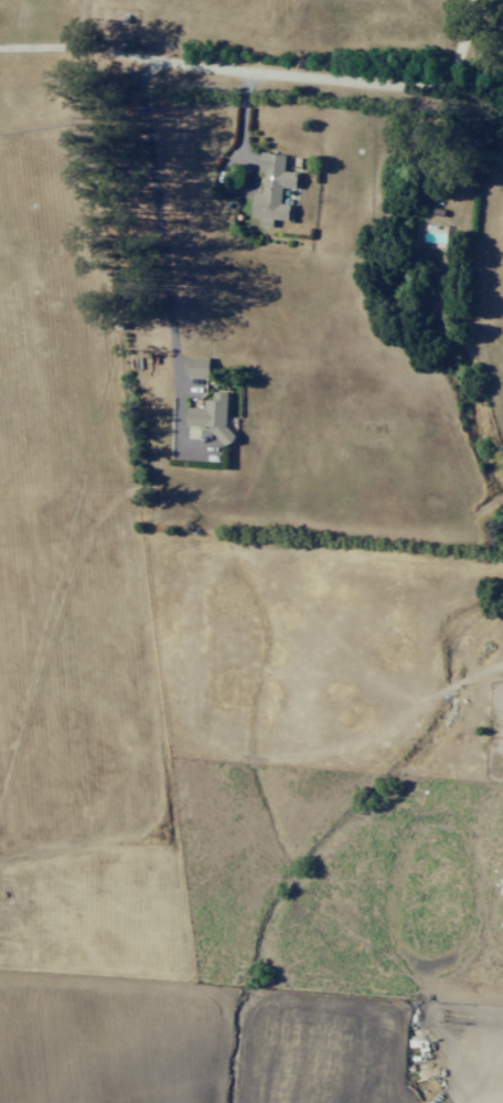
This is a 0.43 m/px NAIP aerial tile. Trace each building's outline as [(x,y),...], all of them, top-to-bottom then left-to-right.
[(286,154),(261,152),(259,172),(264,172),(262,193),(254,192),(251,217),(260,217),(259,226),(272,227),(273,219),(289,220),(290,204),(281,203),(283,187),(296,188),(298,172),(285,171),(286,154)] [(187,425),(209,426),(209,434),(221,434),(221,444),(228,444),(229,392),(213,391),(213,399),(204,399),(204,407),(187,407),(187,425)]
